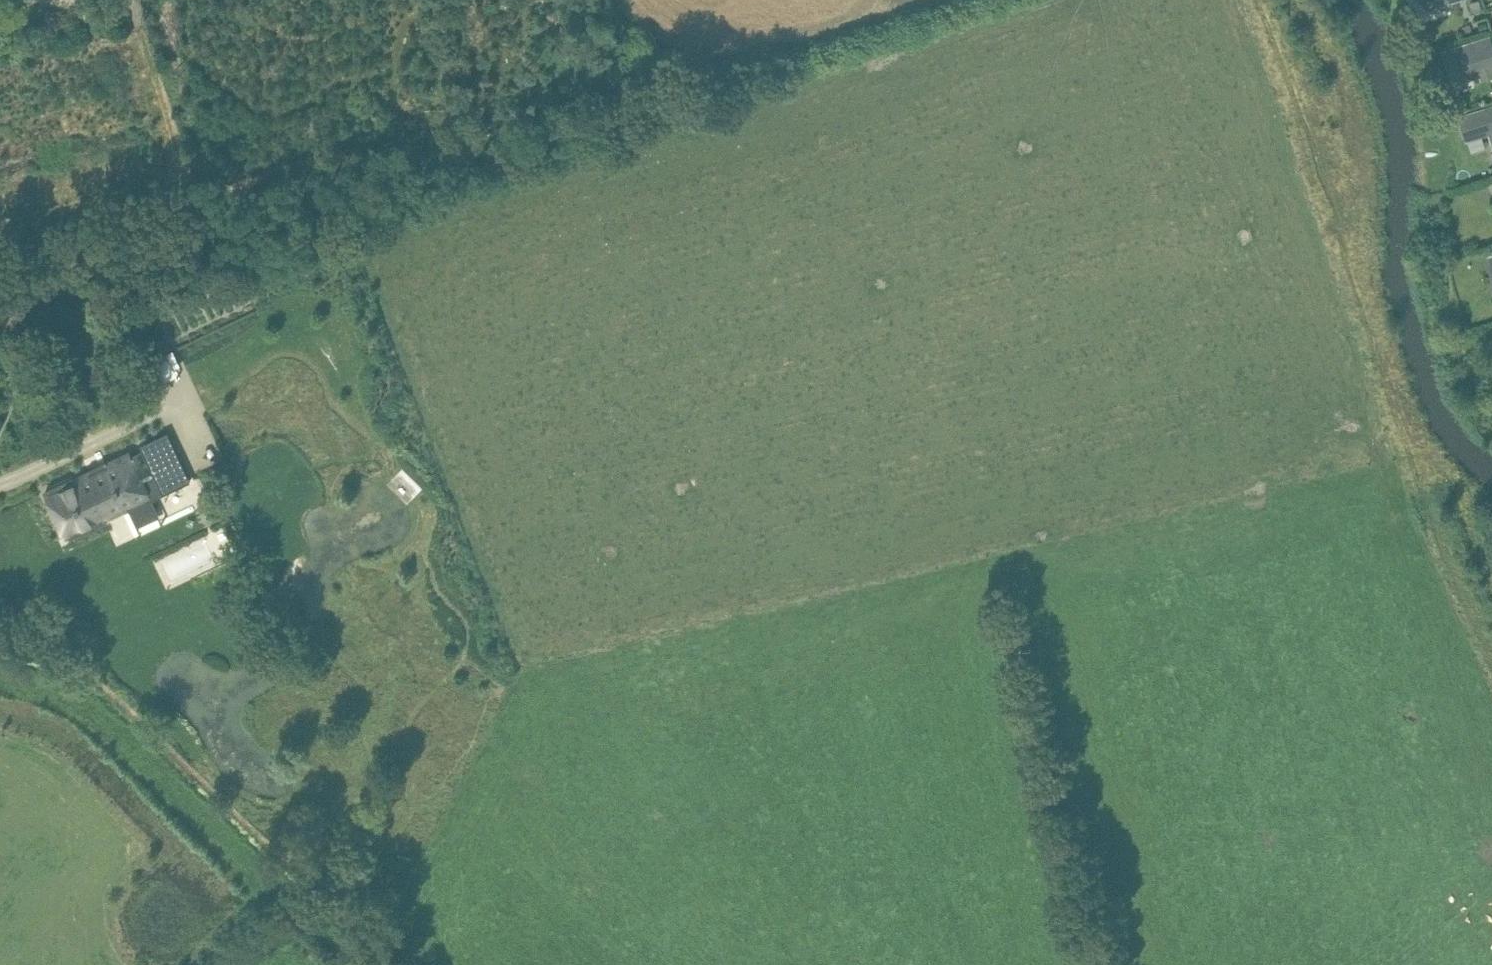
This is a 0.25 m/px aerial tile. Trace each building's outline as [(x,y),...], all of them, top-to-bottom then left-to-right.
[(1436,9),(1463,0),(1433,0),(1436,9)] [(1469,2),(1472,11),(1481,9),(1478,0),(1476,0),(1469,2)] [(1447,57),(1451,67),(1455,69),(1456,72),(1491,61),(1491,41),(1491,39),(1449,52),(1447,57)] [(1465,117),(1467,126),(1465,131),(1467,138),(1472,140),(1491,134),(1491,133),(1491,109),(1465,117)] [(48,491),(45,492),(66,536),(69,535),(70,537),(108,519),(107,517),(128,507),(137,524),(159,513),(152,498),(151,495),(162,490),(163,493),(191,480),(167,430),(140,443),(142,448),(137,451),(75,478),(74,475),(47,488),(48,491)]
